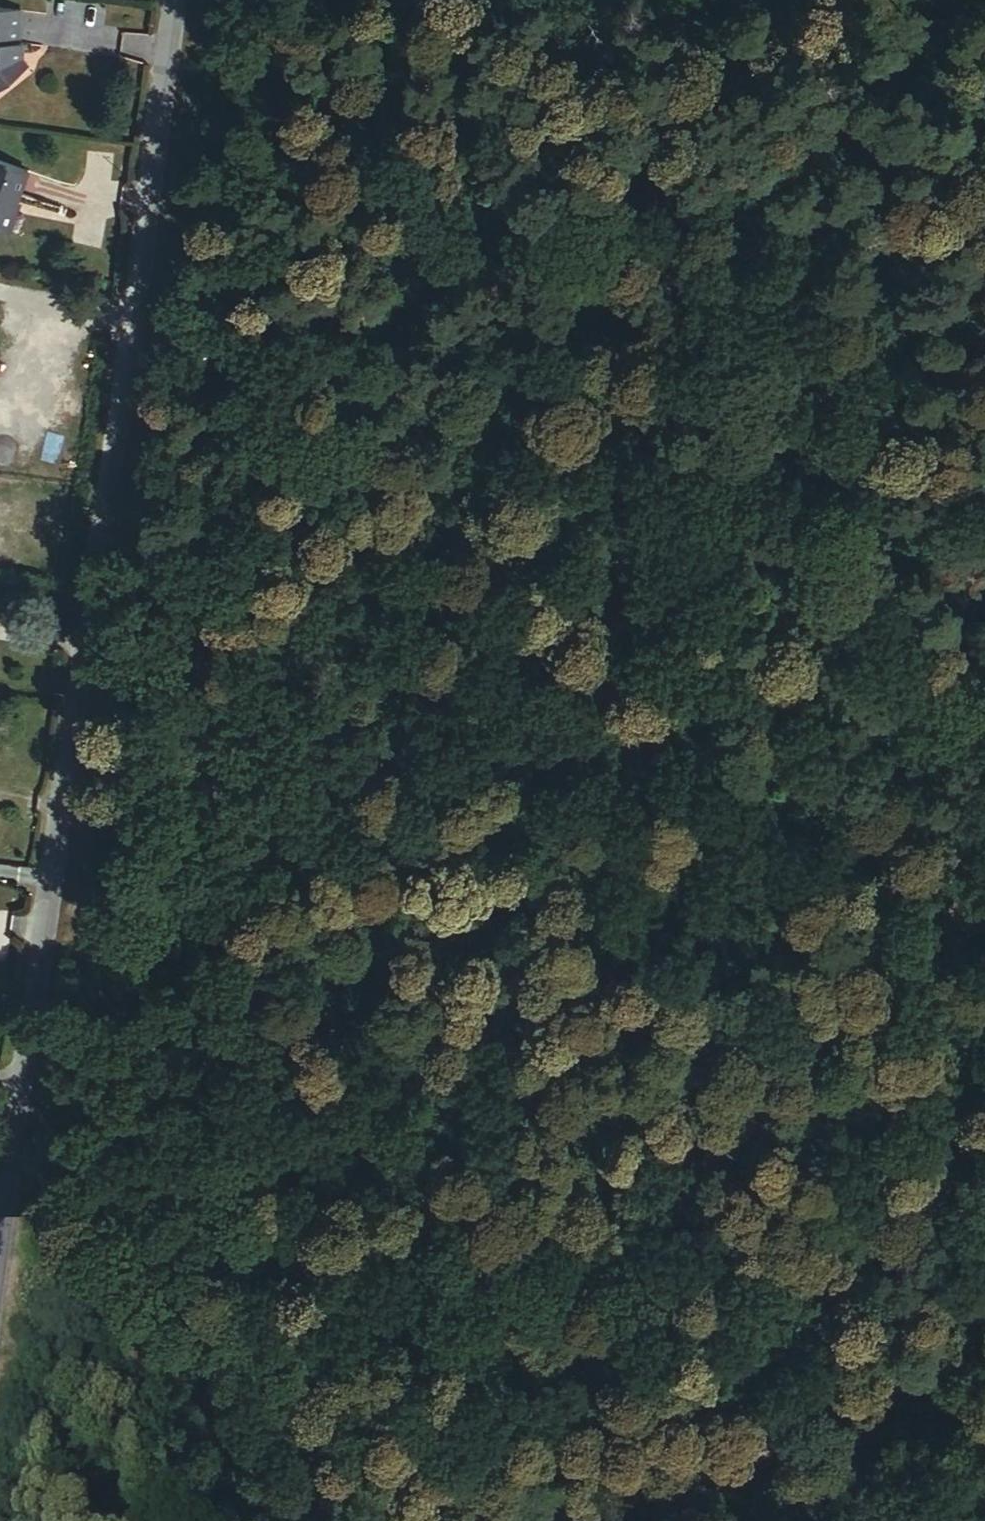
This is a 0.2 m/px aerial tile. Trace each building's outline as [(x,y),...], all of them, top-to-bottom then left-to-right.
[(25,64),(21,56),(23,41),(18,40),(19,11),(0,6),(0,85),(25,64)] [(26,182),(0,173),(0,237),(6,240),(26,182)] [(25,431),(21,441),(64,461),(69,451),(25,431)]
